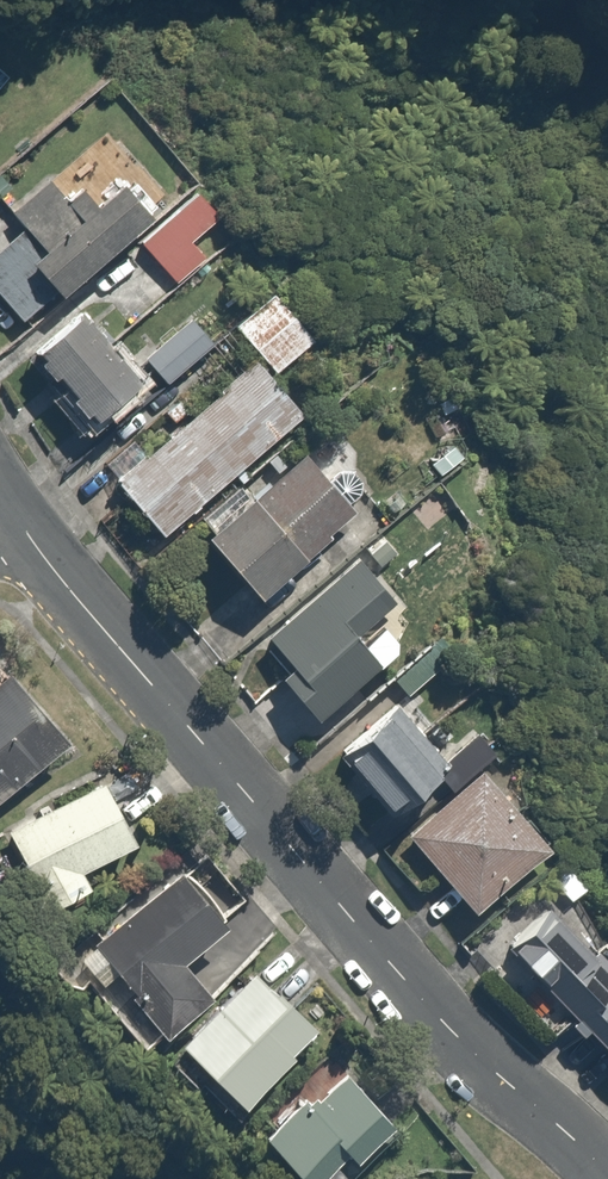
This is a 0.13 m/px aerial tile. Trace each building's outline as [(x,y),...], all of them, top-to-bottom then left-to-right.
[(45,175),(7,204),(21,222),(0,239),(0,301),(16,321),(151,213),(120,174),(92,196),(83,185),(65,199),(45,175)] [(195,234),(219,213),(195,185),(135,237),(170,277),(206,246),(195,234)] [(278,300),(241,330),(269,366),(307,336),(278,300)] [(137,374),(75,301),(29,339),(91,412),(137,374)] [(214,337),(192,313),(142,357),(163,381),(214,337)] [(302,421),(252,359),(112,473),(162,534),(302,421)] [(346,512),(320,481),(351,455),(329,428),(298,454),(204,530),(251,589),(346,512)] [(386,597),(352,556),(264,631),(291,662),(276,675),(313,718),(376,665),(346,631),(386,597)] [(0,674),(0,794),(60,737),(0,674)] [(430,763),(379,698),(349,722),(358,732),(340,746),(382,801),(430,763)] [(549,836),(479,763),(402,837),(472,910),(549,836)] [(132,838),(97,773),(1,825),(45,904),(83,883),(75,869),(132,838)] [(224,924),(184,872),(75,955),(94,979),(105,970),(150,1030),(198,994),(174,962),(224,924)] [(546,904),(505,940),(535,974),(555,957),(587,993),(579,1000),(607,1033),(607,952),(595,938),(584,948),(546,904)] [(304,1027),(245,968),(174,1038),(233,1098),(304,1027)] [(379,1121),(342,1073),(263,1133),(296,1178),(336,1148),(339,1151),(379,1121)]
